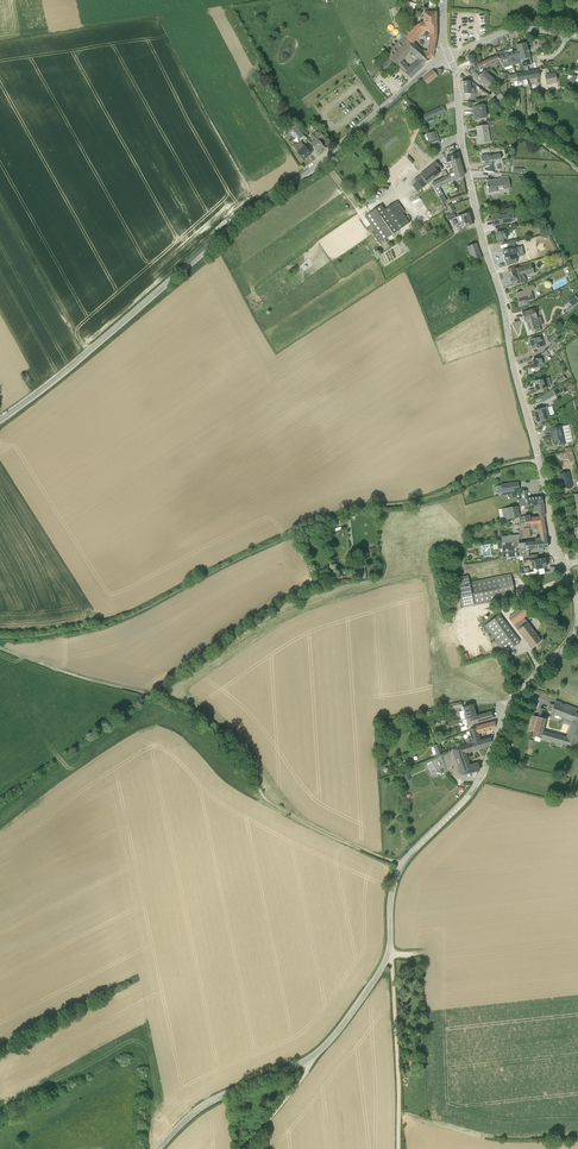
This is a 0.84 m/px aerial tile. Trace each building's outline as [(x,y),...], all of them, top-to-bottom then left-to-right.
[(408,40),(413,44),(423,30),(430,30),(430,35),(426,52),(422,49),(421,51),(430,59),(433,56),(434,50),(437,36),(436,12),(424,12),(424,21),(414,27),(407,36),(406,36),(408,40)] [(399,39),(404,34),(393,25),(389,30),(399,39)] [(425,64),(430,59),(421,51),(413,44),(408,40),(406,36),(402,37),(386,55),(396,64),(404,74),(405,73),(410,78),(425,64)] [(516,46),(518,51),(522,63),(525,72),(529,71),(527,66),(532,65),(530,58),(528,52),(529,52),(528,48),(527,48),(525,43),(516,46)] [(508,54),(512,66),(522,63),(518,51),(508,54)] [(508,67),(512,66),(508,54),(505,55),(497,56),(500,61),(504,68),(508,67)] [(387,75),(396,64),(386,55),(377,66),(387,75)] [(471,64),(477,62),(474,55),(468,57),(471,64)] [(482,69),(500,61),(497,56),(478,65),(482,69)] [(482,69),(478,65),(477,62),(471,64),(472,67),(469,69),(472,74),(477,78),(484,71),(482,69)] [(527,80),(540,77),(538,69),(529,71),(525,72),(516,73),(516,74),(517,81),(518,82),(523,81),(524,87),(528,86),(527,80)] [(433,70),(430,73),(434,79),(438,76),(437,75),(433,70)] [(494,80),(491,76),(484,71),(477,78),(488,87),(494,80)] [(426,76),(431,81),(434,79),(430,73),(426,76)] [(545,75),(547,82),(557,80),(555,73),(545,75)] [(511,82),(517,81),(516,74),(509,75),(511,82)] [(567,78),(570,79),(570,82),(574,83),(576,76),(571,75),(571,76),(568,75),(567,78)] [(463,82),(463,94),(470,93),(471,102),(478,101),(477,92),(475,92),(475,84),(472,81),(463,82)] [(507,96),(507,94),(507,82),(498,88),(501,91),(506,95),(502,99),(507,103),(509,101),(508,98),(507,96)] [(472,107),(473,112),(476,111),(477,119),(487,117),(485,105),(480,105),(472,107)] [(422,115),(424,121),(446,111),(444,106),(422,115)] [(479,143),(491,141),(488,125),(482,126),(476,127),(478,136),(479,135),(479,138),(478,138),(479,143)] [(301,140),(305,137),(297,127),(293,130),(301,140)] [(322,142),(325,139),(318,130),(310,136),(313,140),(310,143),(317,152),(323,147),(320,143),(322,141),(322,142)] [(426,134),(429,142),(436,139),(434,132),(426,134)] [(305,146),(301,142),(298,145),(297,143),(292,146),(297,152),(303,160),(311,154),(305,146)] [(451,161),(452,166),(460,163),(459,158),(458,155),(457,153),(456,149),(449,151),(450,156),(445,158),(447,163),(451,161)] [(485,171),(493,172),(492,165),(493,165),(492,162),(501,160),(500,154),(482,157),(483,163),(485,171)] [(462,169),(460,163),(452,166),(451,161),(447,163),(448,166),(451,165),(453,170),(449,171),(450,174),(452,181),(453,181),(464,176),(462,169)] [(420,187),(421,188),(428,183),(440,174),(436,169),(439,166),(436,162),(420,175),(415,179),(417,181),(416,182),(420,187)] [(487,181),(486,181),(487,187),(487,188),(488,193),(489,193),(498,191),(498,187),(503,186),(504,189),(511,188),(509,176),(501,177),(501,173),(493,172),(495,180),(487,181)] [(439,187),(452,181),(450,174),(448,175),(444,177),(432,184),(435,189),(438,196),(443,204),(447,202),(442,194),(443,193),(439,187)] [(385,209),(381,205),(365,216),(375,230),(372,232),(380,244),(388,238),(389,240),(393,237),(392,235),(409,223),(403,214),(405,212),(397,201),(385,209)] [(466,226),(472,225),(469,213),(458,216),(459,222),(460,224),(460,225),(458,226),(460,231),(466,228),(466,226)] [(492,216),(494,225),(512,222),(511,222),(514,222),(514,218),(511,218),(510,214),(501,215),(501,214),(492,216)] [(503,227),(504,231),(496,233),(498,241),(508,238),(507,234),(509,234),(512,233),(511,230),(516,230),(515,226),(511,227),(509,227),(503,227)] [(472,261),(476,259),(482,257),(477,243),(467,247),(472,261)] [(507,266),(517,263),(516,259),(520,258),(516,247),(502,251),(503,255),(503,257),(504,256),(507,266)] [(513,285),(527,281),(525,276),(535,273),(532,264),(514,269),(515,272),(510,274),(511,278),(513,285)] [(523,288),(524,291),(519,292),(517,292),(517,293),(516,293),(519,303),(520,303),(520,302),(522,307),(530,304),(530,301),(534,300),(531,291),(535,290),(534,285),(529,287),(523,288)] [(573,308),(577,304),(577,298),(576,296),(568,302),(571,306),(573,308)] [(522,312),(525,322),(526,321),(529,330),(534,329),(535,333),(541,331),(539,325),(538,325),(536,319),(538,318),(535,309),(528,311),(522,312)] [(552,335),(547,341),(551,344),(556,339),(552,336),(552,335)] [(535,349),(544,347),(541,336),(535,338),(533,339),(531,339),(529,340),(531,345),(528,346),(530,351),(535,349)] [(544,365),(543,362),(546,361),(547,361),(546,357),(549,354),(546,350),(540,355),(541,358),(532,360),(535,369),(541,368),(540,366),(544,365)] [(29,372),(24,373),(28,382),(32,381),(29,372)] [(569,373),(562,377),(557,380),(560,384),(564,381),(571,377),(569,373)] [(536,391),(547,387),(551,386),(549,377),(544,378),(534,381),(536,391)] [(553,389),(540,397),(543,402),(556,394),(553,389)] [(534,411),(536,417),(548,413),(546,407),(534,411)] [(549,417),(548,413),(536,417),(537,423),(544,421),(544,420),(548,419),(548,418),(549,417)] [(566,443),(563,426),(562,425),(559,426),(557,425),(551,426),(550,428),(553,443),(558,442),(559,445),(566,443)] [(566,452),(567,457),(569,457),(570,462),(575,461),(572,450),(571,450),(566,452)] [(567,488),(573,487),(569,472),(564,473),(558,474),(559,480),(561,480),(561,482),(560,482),(561,490),(567,488)] [(502,493),(520,490),(518,482),(501,485),(502,493)] [(528,506),(534,505),(543,504),(542,497),(527,498),(527,490),(519,491),(520,497),(521,506),(528,506)] [(519,517),(520,516),(517,506),(499,509),(501,521),(519,517)] [(544,516),(539,516),(530,517),(530,515),(520,516),(519,517),(520,526),(544,523),(543,517),(544,516)] [(333,521),(325,524),(327,531),(335,529),(333,521)] [(540,534),(545,533),(544,524),(520,527),(520,530),(519,530),(519,534),(501,536),(502,542),(519,540),(520,537),(521,537),(522,537),(525,537),(523,528),(530,528),(530,530),(532,530),(532,534),(540,533),(540,534)] [(532,536),(531,534),(532,534),(532,530),(530,530),(530,528),(523,528),(525,537),(532,536)] [(535,541),(526,542),(526,549),(534,548),(543,548),(548,547),(545,533),(540,534),(540,538),(535,538),(535,541)] [(502,542),(496,543),(496,545),(497,546),(498,549),(502,549),(503,558),(523,556),(523,559),(529,558),(529,556),(529,551),(526,551),(526,549),(526,542),(519,543),(519,540),(502,542)] [(531,560),(532,569),(533,571),(525,573),(525,577),(539,574),(544,573),(544,568),(546,567),(545,558),(539,559),(535,560),(534,558),(529,558),(529,561),(531,560)] [(365,566),(357,567),(358,579),(366,578),(365,566)] [(342,574),(338,575),(340,583),(353,580),(352,573),(348,573),(348,575),(342,576),(342,574)] [(515,597),(511,574),(469,582),(468,575),(457,577),(463,607),(474,605),(515,597)] [(528,614),(530,612),(526,607),(524,608),(523,607),(509,618),(514,625),(518,630),(517,630),(520,634),(530,626),(524,617),(528,614)] [(520,642),(516,637),(499,615),(485,626),(505,653),(520,642)] [(520,634),(523,637),(527,642),(532,648),(541,641),(536,635),(537,635),(530,626),(520,634)] [(561,702),(555,701),(554,705),(550,703),(548,710),(553,712),(572,720),(568,734),(567,734),(566,737),(543,730),(546,719),(539,717),(534,716),(530,730),(534,731),(533,736),(539,737),(574,747),(575,747),(577,738),(577,709),(561,702)] [(464,710),(459,711),(461,720),(463,719),(476,716),(472,705),(463,706),(464,710)] [(463,719),(463,720),(462,721),(463,724),(464,725),(492,718),(491,712),(476,716),(463,719)] [(478,733),(493,729),(495,729),(495,721),(489,723),(476,727),(476,728),(478,733)] [(480,741),(478,733),(476,728),(469,730),(472,737),(466,739),(467,744),(471,742),(473,742),(473,743),(480,741)] [(473,742),(471,742),(474,750),(490,745),(491,738),(490,738),(480,741),(473,743),(473,742)] [(465,752),(474,750),(471,742),(467,744),(452,749),(459,769),(461,775),(480,770),(478,763),(469,765),(465,752)] [(434,745),(437,755),(443,752),(440,743),(434,745)] [(411,780),(407,771),(403,773),(407,782),(411,780)]
